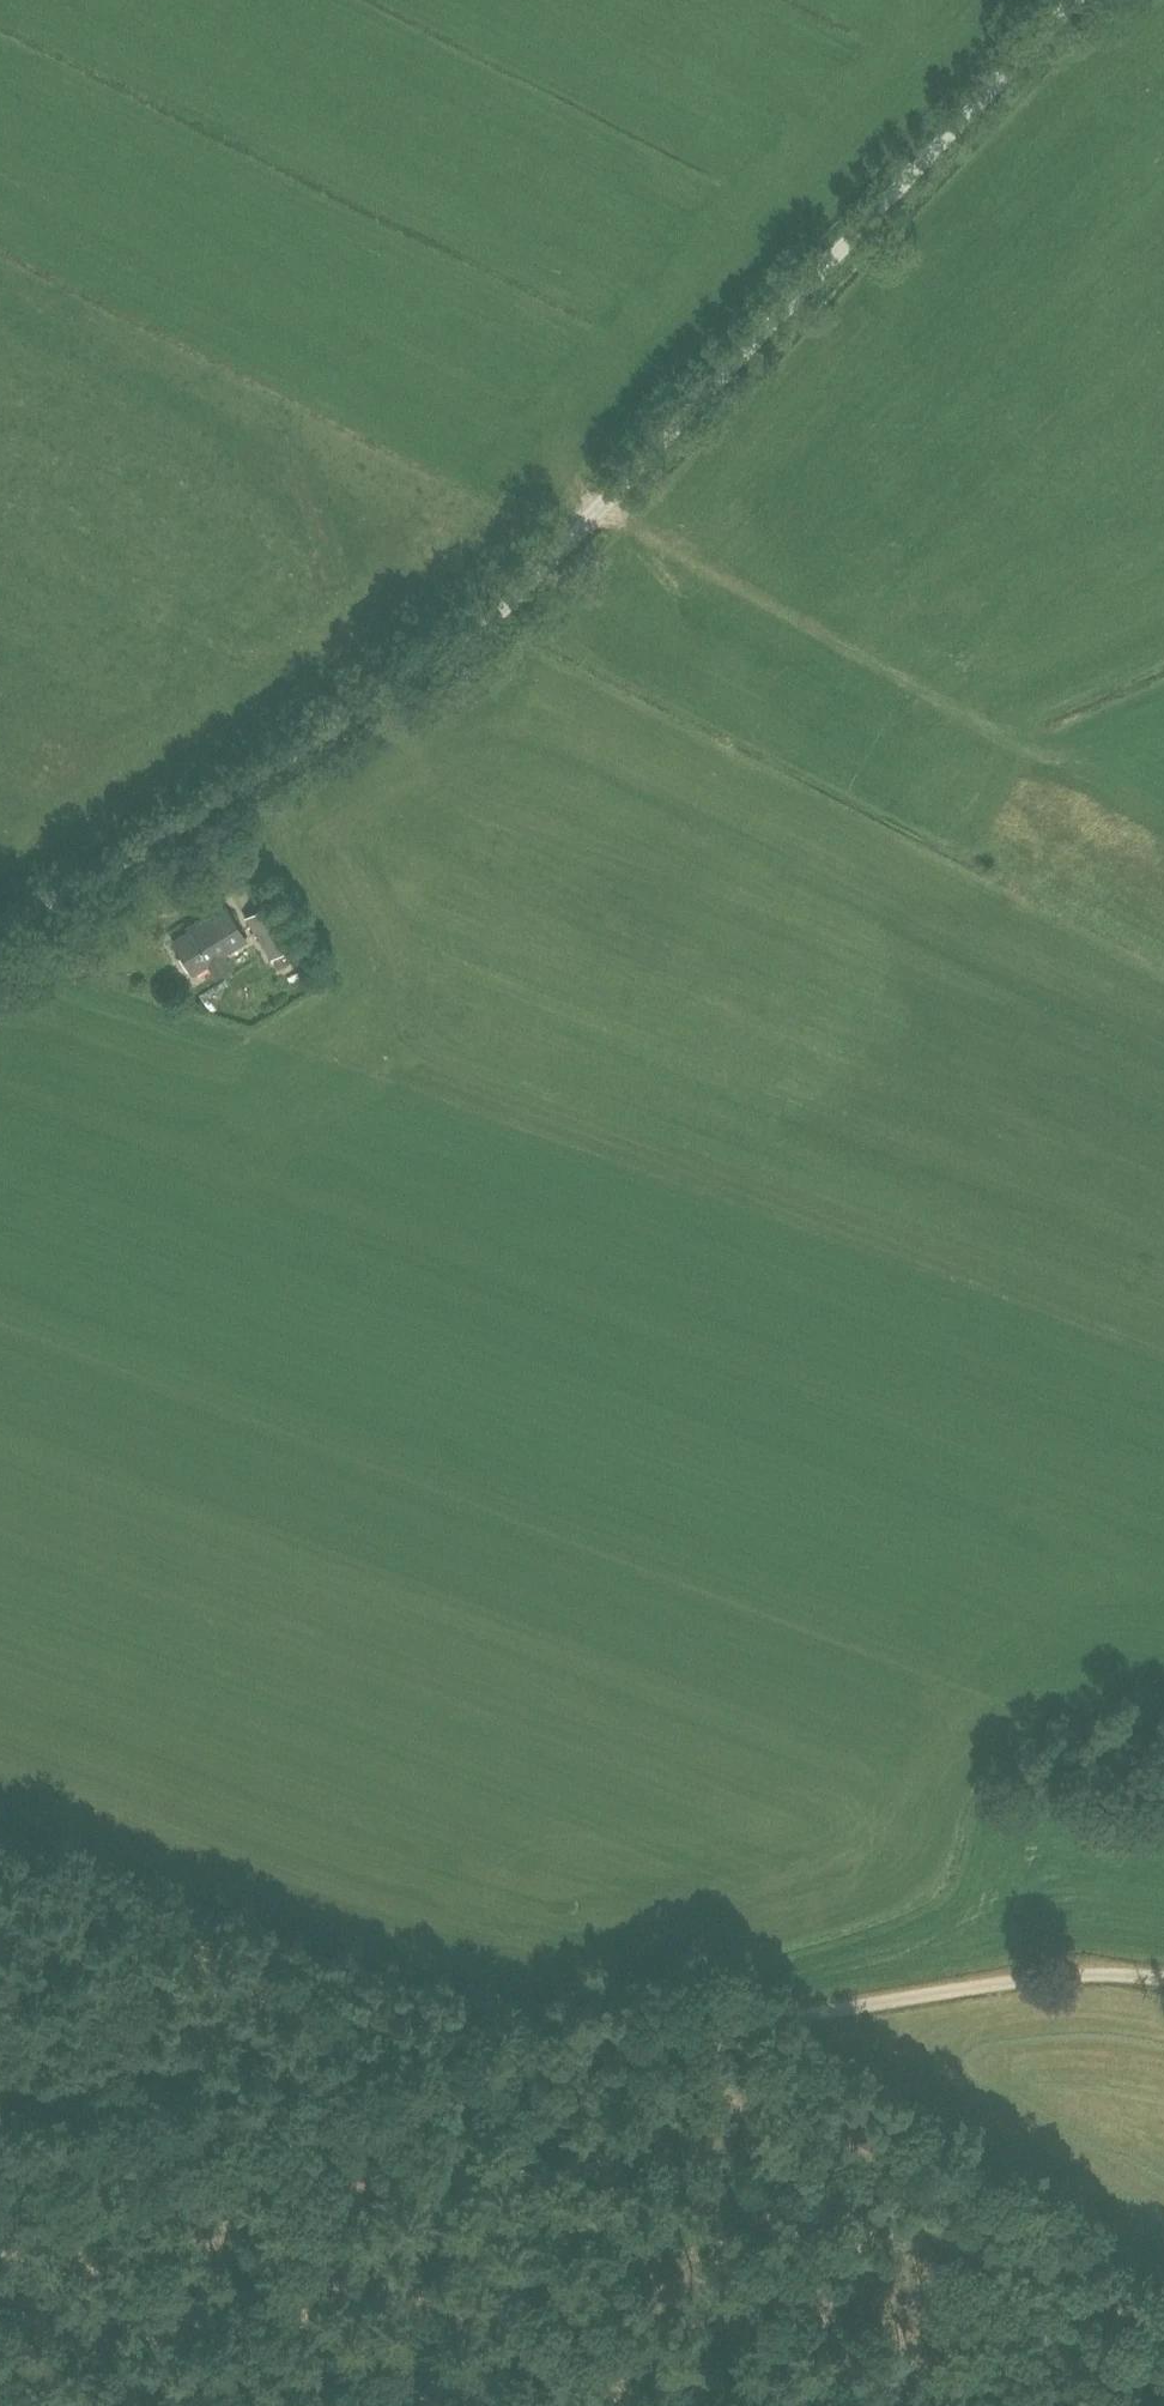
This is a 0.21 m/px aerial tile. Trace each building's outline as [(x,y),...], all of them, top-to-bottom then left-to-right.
[(295,944),(271,901),(245,916),(269,958),(295,944)] [(217,975),(231,967),(223,953),(245,940),(226,908),(172,941),(192,972),(209,962),(217,975)]
